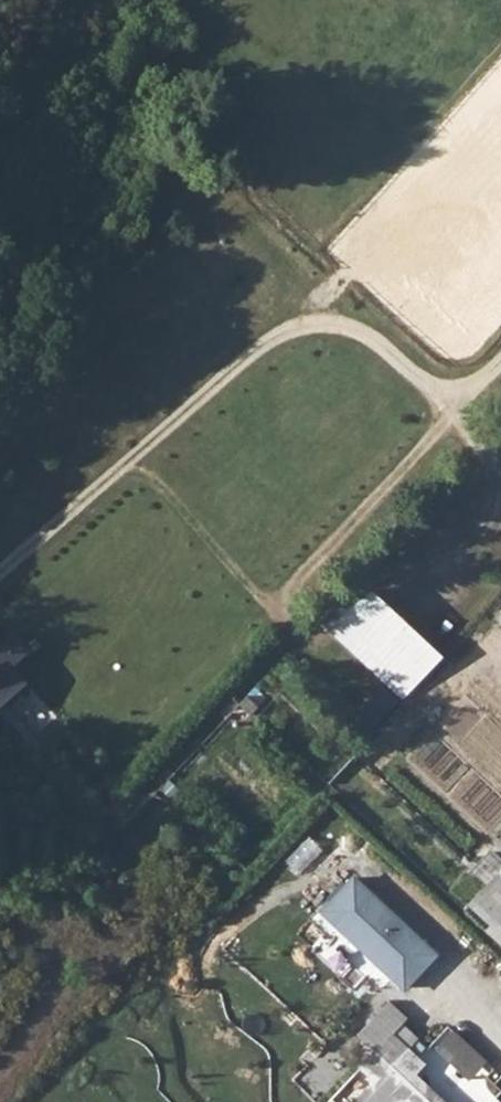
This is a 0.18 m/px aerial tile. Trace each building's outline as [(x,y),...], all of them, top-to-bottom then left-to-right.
[(322,621),(389,681),(359,713),(378,730),(448,654),(363,576),(322,621)] [(27,681),(13,666),(30,651),(14,633),(0,646),(0,706),(27,681)] [(465,908),(500,941),(500,859),(490,849),(474,866),(489,882),(465,908)] [(323,911),(374,959),(383,949),(396,962),(387,971),(404,987),(438,953),(355,875),(323,911)] [(357,1030),(374,1046),(358,1063),(391,1094),(384,1101),(439,1101),(399,1064),(415,1047),(397,1030),(410,1016),(390,996),(357,1030)] [(437,1048),(475,1079),(492,1059),(454,1027),(437,1048)]
